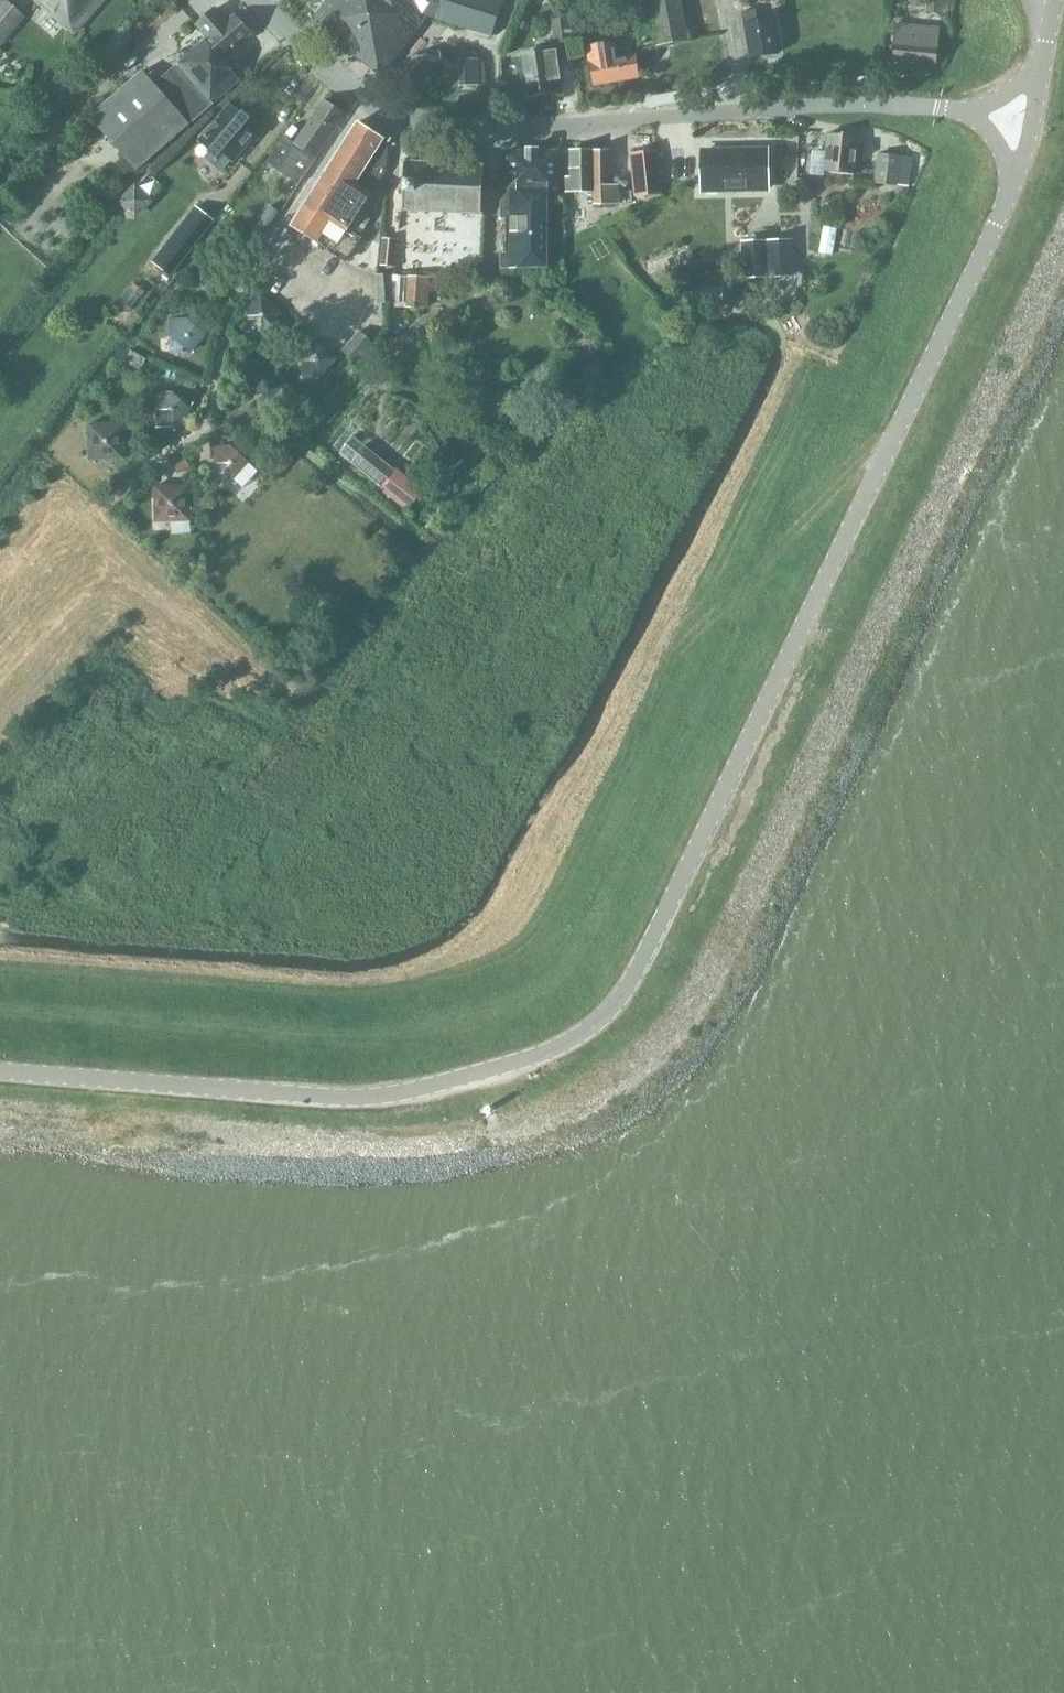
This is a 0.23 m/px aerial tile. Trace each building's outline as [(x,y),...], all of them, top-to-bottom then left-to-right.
[(74,33),(102,0),(35,0),(74,33)] [(312,21),(337,41),(337,47),(352,58),(356,56),(383,77),(428,17),(492,37),(505,0),(328,0),(312,21)] [(659,44),(688,39),(681,0),(656,0),(651,1),(659,44)] [(948,14),(949,0),(927,0),(926,12),(948,14)] [(23,17),(4,1),(0,6),(0,43),(23,17)] [(90,118),(136,170),(239,80),(221,60),(250,35),(233,16),(227,22),(215,8),(196,26),(207,39),(155,85),(142,71),(90,118)] [(742,12),(750,58),(778,53),(773,19),(758,22),(756,10),(742,12)] [(569,17),(551,19),(555,45),(541,47),(542,52),(522,55),(528,96),(555,92),(554,80),(560,79),(557,55),(574,52),(569,17)] [(896,23),(893,64),(938,67),(940,26),(896,23)] [(618,57),(616,41),(587,46),(594,85),(639,77),(636,54),(618,57)] [(230,103),(199,141),(215,154),(210,161),(222,171),(231,159),(234,161),(256,134),(245,125),(250,120),(230,103)] [(265,161),(299,184),(345,118),(323,103),(294,145),(282,137),(265,161)] [(358,122),(293,226),(346,259),(360,238),(348,230),(386,170),(389,142),(358,122)] [(824,172),(855,174),(859,135),(828,133),(824,172)] [(705,189),(705,191),(720,191),(720,188),(768,188),(767,150),(727,151),(727,148),(712,148),(712,151),(703,151),(704,189),(705,189)] [(509,253),(501,253),(502,268),(548,268),(548,189),(557,189),(557,150),(538,150),(538,149),(528,149),(528,150),(509,150),(509,188),(502,188),(502,218),(508,218),(509,253)] [(566,176),(567,205),(620,204),(619,184),(610,184),(609,149),(570,150),(571,176),(566,176)] [(631,152),(636,196),(663,193),(658,149),(631,152)] [(878,155),(875,183),(909,186),(912,158),(878,155)] [(485,216),(486,215),(482,211),(484,167),(488,164),(486,163),(483,166),(466,165),(466,162),(465,162),(464,165),(447,164),(447,161),(446,161),(446,164),(429,163),(429,160),(427,160),(427,163),(407,162),(404,159),(403,160),(406,163),(404,208),(401,211),(402,212),(405,210),(425,211),(425,214),(427,214),(427,211),(444,211),(443,215),(446,215),(446,212),(462,212),(462,216),(464,216),(464,212),(482,213),(485,216)] [(153,262),(171,276),(214,220),(202,210),(178,241),(173,237),(153,262)] [(383,265),(396,266),(398,240),(385,239),(383,265)] [(745,241),(746,277),(791,275),(790,240),(745,241)] [(377,276),(379,303),(393,302),(391,273),(378,274),(377,276)] [(396,275),(394,306),(428,307),(429,276),(396,275)] [(242,303),(238,317),(247,316),(263,315),(264,332),(266,332),(275,340),(287,327),(286,326),(278,319),(282,314),(264,297),(246,298),(246,302),(242,303)] [(189,317),(171,318),(171,336),(172,353),(190,353),(207,335),(189,317)] [(361,330),(343,350),(357,362),(374,341),(361,330)] [(318,342),(301,344),(302,361),(303,361),(304,377),(320,376),(321,378),(337,359),(318,342)] [(265,370),(247,370),(248,388),(266,388),(266,405),(267,404),(283,387),(265,370)] [(174,392),(156,392),(157,410),(157,428),(175,427),(186,416),(192,409),(174,392)] [(125,423),(89,424),(89,442),(107,459),(125,459),(125,423)] [(339,457),(407,515),(423,497),(355,439),(339,457)] [(232,445),(214,446),(215,463),(233,463),(233,480),(235,479),(244,487),(259,471),(250,463),(251,462),(232,445)] [(191,485),(155,486),(156,503),(173,521),(191,520),(192,520),(191,485)]
